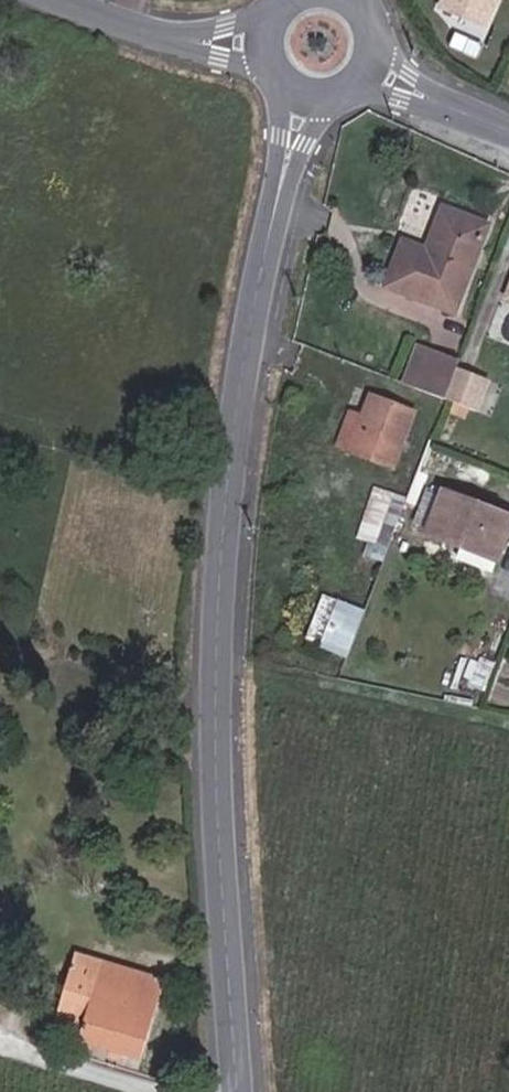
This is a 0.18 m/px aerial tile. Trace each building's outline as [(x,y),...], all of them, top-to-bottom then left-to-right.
[(508,23),(508,0),(475,0),(472,7),(508,23)] [(401,279),(471,306),(504,220),(459,203),(443,243),(419,234),(401,279)] [(429,384),(459,398),(460,394),(472,364),(474,358),(443,347),(429,384)] [(472,364),(460,394),(491,406),(503,375),(472,364)] [(350,439),(404,461),(426,405),(384,388),(377,406),(365,402),(350,439)] [(387,482),(370,527),(395,537),(412,492),(387,482)] [(508,549),(508,508),(456,490),(440,537),(459,543),(462,533),(508,549)] [(462,533),(459,543),(508,560),(508,549),(462,533)] [(336,634),(361,644),(377,605),(352,595),(336,634)] [(176,980),(97,954),(83,995),(105,1002),(94,1031),(153,1051),(176,980)] [(105,1002),(83,995),(73,1024),(94,1031),(105,1002)]
